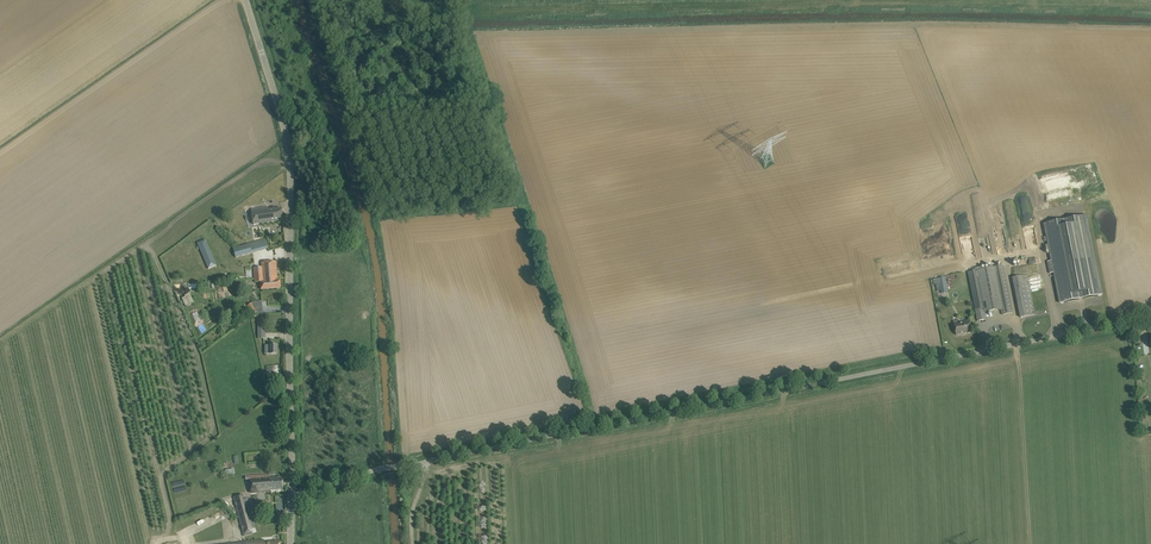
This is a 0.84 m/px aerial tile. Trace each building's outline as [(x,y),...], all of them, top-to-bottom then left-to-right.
[(268,207),(262,208),(251,210),(253,225),(283,220),(281,208),(268,210),(268,207)] [(1086,216),(1045,224),(1052,261),(1048,262),(1050,274),(1055,273),(1061,303),(1102,295),(1086,216)] [(249,244),(243,245),(233,248),(236,257),(268,248),(265,239),(249,244)] [(213,280),(221,276),(205,240),(197,243),(213,280)] [(276,262),(270,262),(262,263),(262,267),(254,267),(255,282),(260,281),(261,289),(280,288),(280,279),(277,279),(276,262)] [(986,319),(985,313),(1001,309),(1003,315),(1014,313),(1004,265),(968,272),(978,321),(986,319)] [(1035,314),(1029,282),(1027,275),(1013,278),(1021,317),(1035,314)] [(941,289),(947,287),(945,277),(939,278),(941,289)] [(247,305),(252,314),(257,312),(252,303),(247,305)] [(972,332),(971,326),(970,321),(964,322),(964,323),(955,325),(957,335),(972,332)] [(277,345),(271,345),(265,345),(265,350),(266,350),(266,354),(277,355),(277,345)] [(269,474),(263,475),(246,477),(246,480),(250,480),(251,494),(271,492),(271,491),(283,490),(282,478),(269,479),(269,474)] [(243,495),(233,498),(238,517),(253,513),(249,498),(244,500),(243,495)] [(253,513),(238,517),(244,536),(252,534),(251,529),(256,527),(253,513)] [(200,524),(214,519),(213,516),(199,522),(200,524)]
